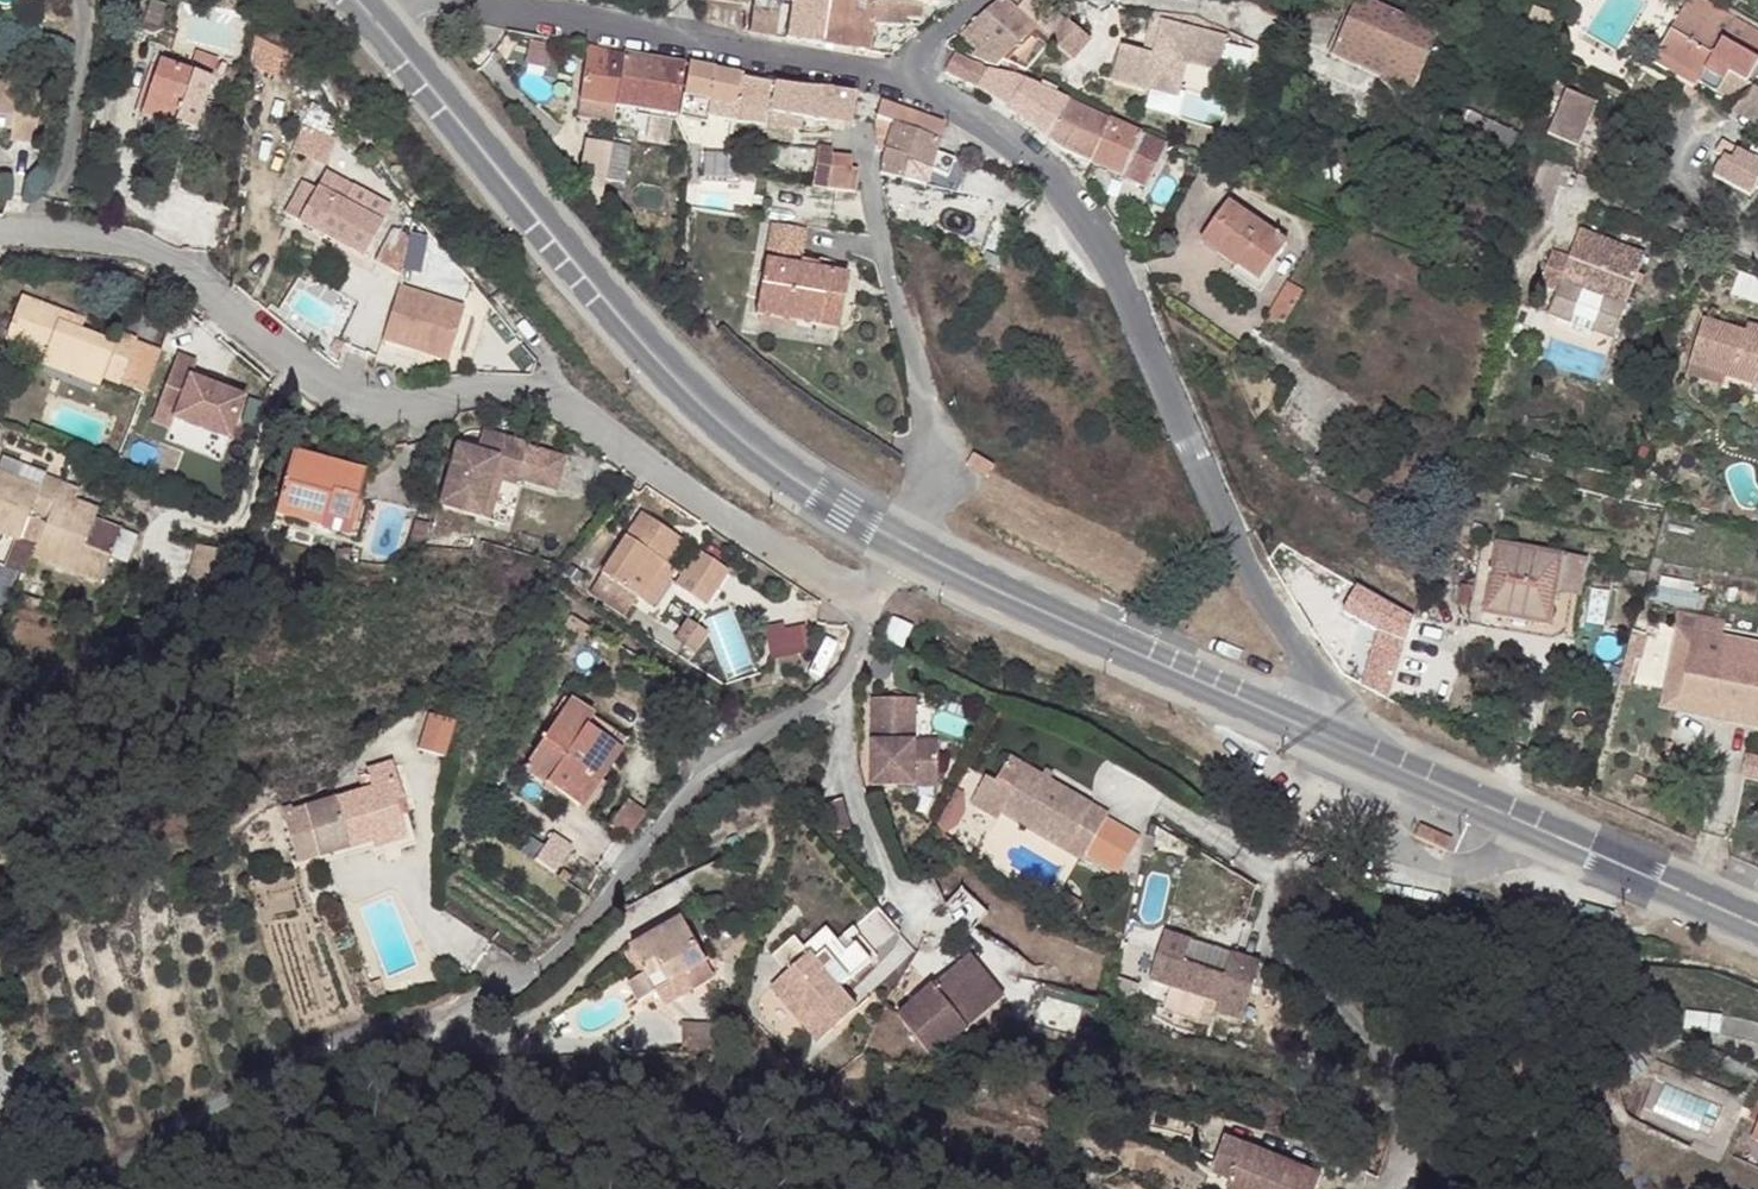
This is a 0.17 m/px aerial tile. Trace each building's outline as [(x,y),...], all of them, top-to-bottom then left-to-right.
[(782,4),(758,0),(756,0),(751,31),(777,35),(782,4)] [(789,38),(820,42),(826,0),(795,0),(789,38)] [(871,50),(875,26),(880,0),(826,0),(820,42),(871,50)] [(923,4),(884,0),(880,0),(875,26),(905,26),(906,17),(920,19),(923,4)] [(1003,63),(1024,42),(1037,29),(1018,11),(1007,0),(1003,0),(968,31),(985,46),(1003,63)] [(1018,11),(1037,29),(1024,42),(1040,56),(1052,44),(1069,24),(1054,0),(1029,0),(1018,11)] [(1360,0),(1338,49),(1389,71),(1385,82),(1382,86),(1412,99),(1440,34),(1360,0)] [(1703,0),(1689,0),(1656,55),(1701,80),(1700,83),(1717,93),(1728,74),(1745,83),(1757,61),(1757,33),(1703,0)] [(1153,13),(1143,52),(1155,55),(1166,15),(1153,13)] [(1111,81),(1176,100),(1185,68),(1216,75),(1223,47),(1225,41),(1206,36),(1210,26),(1196,20),(1166,15),(1155,55),(1143,52),(1121,46),(1111,81)] [(1069,24),(1052,44),(1072,63),(1091,44),(1069,24)] [(985,46),(968,31),(963,40),(977,54),(985,46)] [(1003,63),(1026,73),(1040,56),(1024,42),(1003,63)] [(617,104),(625,54),(589,47),(582,98),(617,104)] [(1247,54),(1223,47),(1216,75),(1239,83),(1247,54)] [(1335,59),(1385,82),(1389,71),(1338,49),(1335,59)] [(198,54),(192,71),(214,79),(220,62),(198,54)] [(677,114),(686,63),(625,54),(617,104),(677,114)] [(946,75),(959,83),(971,61),(956,54),(946,75)] [(1695,90),(1700,83),(1701,80),(1656,55),(1651,63),(1695,90)] [(179,113),(175,123),(196,130),(214,79),(192,71),(160,59),(145,101),(179,113)] [(977,93),(990,72),(971,61),(959,83),(977,93)] [(741,74),(690,64),(685,96),(711,100),(736,103),(741,74)] [(977,93),(1008,112),(1026,81),(990,72),(977,93)] [(789,83),(741,74),(736,103),(742,105),(805,115),(853,123),(857,93),(819,89),(789,83)] [(12,128),(12,139),(35,142),(41,90),(17,88),(18,83),(0,81),(0,127),(12,128)] [(555,84),(554,86),(554,90),(555,93),(558,95),(561,97),(565,96),(568,93),(570,90),(569,85),(566,83),(562,81),(559,81),(555,84)] [(1028,127),(1050,144),(1070,102),(1026,81),(1008,112),(1028,127)] [(1757,129),(1757,90),(1753,87),(1737,116),(1757,129)] [(1546,134),(1582,147),(1598,100),(1562,88),(1546,134)] [(1493,114),(1477,145),(1505,160),(1529,112),(1501,98),(1493,114)] [(736,103),(711,100),(709,115),(734,119),(740,120),(742,105),(736,103)] [(179,113),(145,101),(141,115),(174,127),(175,123),(179,113)] [(935,153),(945,122),(882,102),(877,117),(879,136),(888,139),(884,151),(887,152),(881,169),(881,175),(901,181),(905,163),(943,176),(949,158),(935,153)] [(1110,121),(1070,102),(1050,144),(1056,149),(1090,165),(1110,121)] [(1475,149),(1477,145),(1493,114),(1468,104),(1452,138),(1475,149)] [(742,105),(740,120),(803,128),(805,115),(742,105)] [(1164,146),(1110,121),(1090,165),(1145,190),(1164,146)] [(879,150),(884,151),(888,139),(879,136),(879,150)] [(1540,168),(1541,163),(1545,143),(1525,136),(1510,177),(1533,188),(1535,182),(1540,168)] [(607,179),(611,145),(611,142),(589,138),(581,184),(604,212),(607,179)] [(1745,199),(1757,177),(1757,161),(1725,142),(1706,176),(1745,199)] [(631,148),(611,145),(607,179),(625,182),(631,148)] [(809,145),(805,175),(815,177),(820,147),(809,145)] [(830,187),(832,168),(834,154),(834,147),(820,145),(820,147),(815,177),(814,185),(830,187)] [(743,154),(704,151),(701,179),(739,183),(743,154)] [(834,154),(832,168),(859,171),(859,170),(853,168),(854,156),(834,154)] [(954,160),(949,158),(943,176),(948,177),(954,160)] [(832,168),(830,187),(857,191),(859,171),(832,168)] [(1538,182),(1554,188),(1565,191),(1570,177),(1540,168),(1535,182),(1538,182)] [(1539,225),(1554,188),(1538,182),(1525,220),(1539,225)] [(391,207),(352,186),(343,201),(318,187),(300,219),(318,230),(324,220),(348,234),(343,243),(364,255),(391,207)] [(1287,242),(1229,202),(1201,244),(1235,268),(1242,269),(1261,282),(1274,262),(1287,242)] [(774,223),(768,254),(804,261),(810,229),(774,223)] [(1540,287),(1559,293),(1622,316),(1644,254),(1578,230),(1569,257),(1552,251),(1540,287)] [(410,231),(404,269),(424,273),(430,234),(410,231)] [(768,254),(761,292),(824,304),(825,296),(846,300),(851,274),(804,265),(804,261),(768,254)] [(1280,265),(1274,262),(1261,282),(1242,269),(1235,268),(1231,274),(1262,295),(1280,265)] [(1288,282),(1279,297),(1294,306),(1302,291),(1288,282)] [(465,309),(398,287),(382,339),(399,345),(402,337),(427,345),(425,353),(448,360),(465,309)] [(824,304),(761,292),(757,314),(820,326),(824,304)] [(1615,336),(1622,316),(1559,293),(1552,313),(1615,336)] [(118,343),(81,329),(60,321),(63,310),(23,295),(5,338),(46,354),(42,363),(101,386),(105,377),(121,383),(139,339),(122,332),(118,343)] [(825,296),(824,304),(845,308),(846,300),(825,296)] [(1283,324),(1294,306),(1279,297),(1268,315),(1283,324)] [(840,329),(845,308),(824,304),(820,326),(840,329)] [(85,318),(63,310),(60,321),(81,329),(85,318)] [(1755,383),(1757,374),(1757,331),(1757,335),(1745,332),(1703,320),(1690,368),(1726,379),(1754,388),(1755,383)] [(1745,332),(1757,335),(1757,331),(1757,325),(1748,322),(1745,332)] [(399,345),(425,353),(427,345),(402,337),(399,345)] [(163,349),(139,339),(121,383),(146,393),(163,349)] [(170,428),(175,416),(232,437),(248,393),(190,372),(195,358),(179,353),(153,422),(170,428)] [(1686,378),(1723,389),(1726,379),(1690,368),(1686,378)] [(264,402),(249,399),(243,421),(258,425),(264,402)] [(477,455),(456,449),(438,511),(483,521),(496,481),(556,494),(568,461),(483,437),(477,455)] [(366,473),(293,453),(276,513),(299,520),(302,508),(353,522),(366,473)] [(39,487),(42,479),(19,471),(20,465),(0,457),(0,472),(39,487)] [(998,469),(977,460),(972,473),(992,483),(998,469)] [(94,518),(90,529),(67,519),(75,500),(80,489),(44,475),(42,479),(39,487),(0,472),(0,530),(20,538),(25,525),(29,516),(46,523),(42,532),(34,554),(102,580),(122,528),(94,518)] [(90,529),(94,518),(98,508),(75,500),(67,519),(90,529)] [(302,508),(299,520),(358,536),(360,524),(353,522),(302,508)] [(685,538),(645,511),(606,572),(646,599),(670,562),(685,538)] [(20,538),(11,564),(28,571),(34,554),(42,532),(46,523),(29,516),(25,525),(20,538)] [(429,524),(411,521),(406,545),(423,550),(429,524)] [(1485,540),(1471,613),(1565,631),(1571,598),(1581,599),(1587,560),(1485,540)] [(241,555),(200,545),(190,592),(230,602),(241,555)] [(701,548),(678,585),(709,606),(732,568),(701,548)] [(670,562),(646,599),(655,605),(679,568),(670,562)] [(1644,574),(1614,569),(1611,584),(1641,590),(1644,574)] [(731,674),(756,667),(739,608),(715,615),(731,674)] [(1720,636),(1723,621),(1677,612),(1658,707),(1757,726),(1757,643),(1720,636)] [(1565,635),(1565,631),(1471,613),(1469,626),(1552,642),(1565,635)] [(771,625),(773,655),(809,653),(807,622),(771,625)] [(700,624),(688,643),(700,652),(713,633),(700,624)] [(910,689),(873,690),(875,776),(943,774),(942,735),(918,737),(918,731),(908,732),(907,716),(911,716),(910,689)] [(915,689),(910,689),(911,716),(907,716),(908,732),(918,731),(915,689)] [(589,725),(596,713),(574,699),(527,768),(583,806),(599,784),(585,774),(609,738),(589,725)] [(455,721),(430,713),(420,747),(445,755),(455,721)] [(631,736),(596,713),(589,725),(609,738),(585,774),(599,784),(631,736)] [(993,780),(1087,844),(1096,831),(1117,800),(1082,778),(1023,736),(993,780)] [(1741,775),(1757,779),(1757,756),(1746,753),(1741,775)] [(368,768),(373,785),(294,807),(293,803),(282,806),(297,862),(374,841),(375,846),(407,837),(400,814),(408,811),(394,761),(368,768)] [(969,781),(962,778),(940,818),(943,820),(947,822),(969,781)] [(651,808),(632,795),(613,823),(632,836),(651,808)] [(947,822),(943,820),(929,838),(947,853),(958,840),(962,835),(947,822)] [(555,872),(572,845),(554,834),(537,861),(555,872)] [(533,858),(543,843),(531,835),(521,850),(533,858)] [(998,902),(971,877),(956,894),(982,920),(998,902)] [(847,924),(878,946),(895,921),(863,900),(847,924)] [(707,962),(682,921),(661,932),(631,950),(655,991),(707,962)] [(1191,940),(1166,931),(1159,952),(1151,979),(1218,1000),(1215,1009),(1243,1018),(1259,962),(1233,953),(1226,976),(1184,963),(1191,940)] [(790,994),(782,1005),(841,1045),(869,1002),(849,988),(872,953),(853,939),(846,949),(820,932),(805,954),(804,957),(810,962),(790,994)] [(1017,985),(981,943),(970,954),(1006,994),(1017,985)] [(793,946),(770,981),(790,994),(810,962),(804,957),(805,954),(793,946)] [(1006,994),(970,954),(911,1006),(949,1046),(1006,994)] [(381,979),(371,983),(377,1000),(387,996),(381,979)] [(685,1039),(684,1051),(708,1050),(711,1039),(685,1039)] [(1757,1142),(1757,1129),(1755,1127),(1750,1139),(1757,1142)] [(1202,1188),(1203,1188),(1311,1188),(1312,1185),(1216,1149),(1202,1188)]
